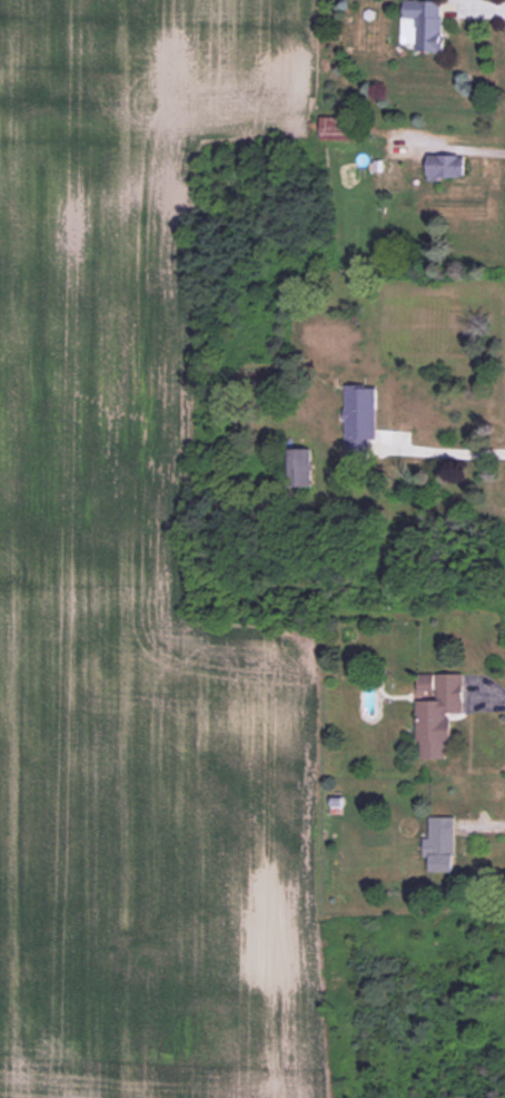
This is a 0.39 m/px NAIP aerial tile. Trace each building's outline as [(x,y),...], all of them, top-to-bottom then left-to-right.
[(413,53),(441,53),(442,2),(404,1),(404,42),(413,42),(413,53)] [(332,120),(332,129),(325,129),(325,122),(321,122),(321,137),(353,137),(353,120),(332,120)] [(463,156),(426,156),(426,180),(463,180),(463,156)] [(373,190),(401,190),(401,175),(373,175),(373,190)] [(375,414),(375,400),(330,401),(330,415),(375,414)] [(310,450),(288,450),(288,488),(310,488),(310,450)] [(462,716),(462,675),(416,674),(415,759),(447,760),(448,716),(462,716)] [(453,817),(428,817),(428,839),(424,839),(424,874),(453,874),(453,817)]
